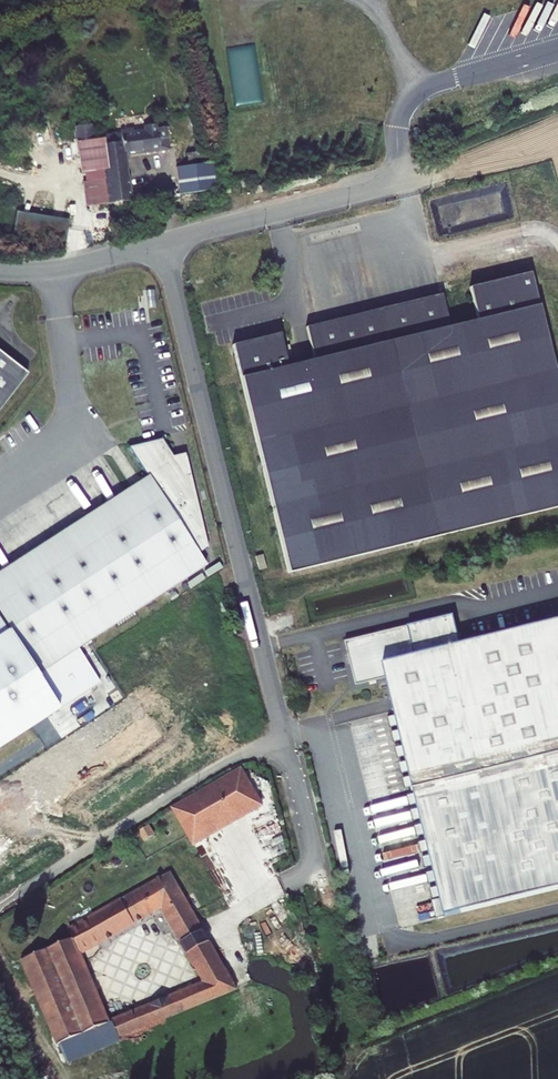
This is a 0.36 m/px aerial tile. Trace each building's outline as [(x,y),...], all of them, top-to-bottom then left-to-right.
[(106,135),(99,135),(106,202),(132,199),(129,173),(127,154),(169,149),(167,128),(122,133),(123,141),(107,143),(106,135)] [(88,204),(106,202),(99,135),(81,137),(85,178),(88,204)] [(216,191),(212,153),(191,155),(192,166),(183,167),(186,194),(216,191)] [(39,214),(38,233),(71,233),(72,214),(39,214)] [(289,571),(557,508),(557,377),(534,274),(488,284),(496,316),(451,327),(444,295),(310,326),(318,360),(290,366),(282,333),(236,344),(289,571)] [(25,375),(0,356),(0,408),(25,375)] [(34,675),(205,568),(198,557),(207,551),(189,476),(184,477),(173,459),(162,441),(129,449),(148,479),(0,571),(0,620),(7,630),(34,675)] [(184,457),(173,459),(184,477),(189,476),(184,457)] [(167,592),(161,596),(164,601),(171,597),(167,592)] [(463,647),(456,617),(347,644),(358,689),(388,681),(449,919),(557,891),(557,623),(463,647)] [(0,634),(0,745),(56,710),(34,675),(7,630),(0,634)] [(243,769),(173,808),(194,846),(264,806),(243,769)] [(64,1043),(115,1023),(84,954),(164,909),(184,943),(209,929),(175,871),(99,913),(95,906),(78,916),(82,924),(74,929),(78,937),(28,962),(64,1043)] [(184,943),(190,953),(215,939),(209,929),(184,943)] [(175,934),(158,942),(162,950),(179,942),(175,934)] [(190,953),(206,982),(116,1020),(123,1036),(243,988),(215,939),(190,953)]
